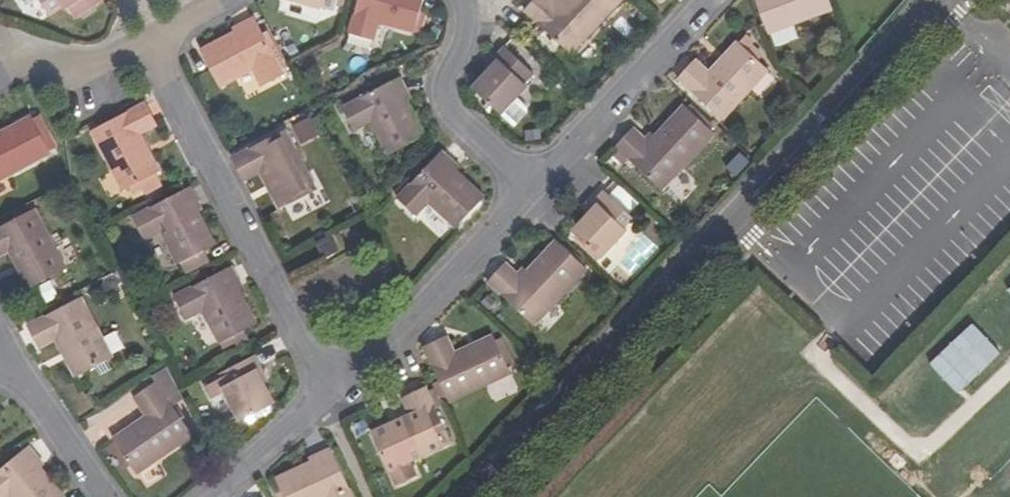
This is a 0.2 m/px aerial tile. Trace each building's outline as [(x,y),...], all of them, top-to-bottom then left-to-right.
[(66,10),(70,9),(76,18),(104,0),(60,0),(66,10)] [(336,0),(284,0),(284,1),(321,11),(323,7),(334,9),(334,6),(336,0)] [(349,35),(375,43),(381,24),(414,33),(424,0),(359,0),(349,35)] [(546,0),(532,0),(521,11),(568,55),(620,1),(619,0),(562,0),(554,8),(546,0)] [(770,36),(832,12),(827,0),(756,0),(770,36)] [(282,78),(252,20),(234,29),(237,33),(199,54),(218,90),(250,74),(258,89),(282,78)] [(586,36),(577,56),(589,62),(598,42),(586,36)] [(722,122),(768,75),(736,45),(708,75),(695,63),(678,81),(722,122)] [(532,77),(503,50),(495,59),(497,62),(473,88),(503,116),(528,89),(525,85),(532,77)] [(402,97),(394,81),(337,111),(350,134),(365,126),(382,157),(419,138),(400,98),(402,97)] [(144,104),(88,133),(119,192),(158,172),(139,135),(155,127),(144,104)] [(649,146),(634,131),(617,149),(662,193),(714,138),(683,110),(649,146)] [(303,143),(320,135),(311,117),(294,125),(303,143)] [(51,156),(32,119),(0,136),(0,182),(51,156)] [(230,160),(242,182),(260,173),(278,209),(316,190),(285,130),(230,160)] [(439,155),(395,202),(414,219),(427,206),(454,231),(482,200),(449,169),(452,166),(439,155)] [(190,190),(132,220),(144,244),(162,236),(178,266),(215,247),(194,206),(197,204),(190,190)] [(594,204),(595,209),(572,235),(600,262),(627,234),(623,230),(630,222),(602,196),(594,204)] [(36,210),(0,229),(0,257),(11,252),(29,287),(67,268),(36,210)] [(322,259),(335,251),(328,236),(314,243),(322,259)] [(534,329),(586,273),(554,244),(520,281),(504,268),(488,285),(534,329)] [(239,283),(232,269),(174,299),(186,323),(204,314),(219,345),(257,325),(236,285),(239,283)] [(114,358),(84,299),(29,326),(40,349),(58,340),(76,377),(114,358)] [(962,395),(1004,351),(974,322),(932,366),(962,395)] [(452,354),(444,338),(423,348),(450,403),(509,376),(491,337),(452,354)] [(222,374),(225,379),(207,388),(214,401),(228,394),(241,419),(276,401),(260,369),(263,367),(257,355),(222,374)] [(192,432),(158,382),(136,396),(147,412),(113,435),(137,469),(192,432)] [(400,399),(408,416),(372,435),(390,473),(411,463),(450,444),(423,388),(400,399)] [(0,473),(0,496),(62,496),(36,465),(40,462),(28,449),(0,473)] [(331,450),(316,457),(318,462),(277,480),(285,496),(353,496),(331,450)] [(411,463),(390,473),(398,489),(418,479),(411,463)]
